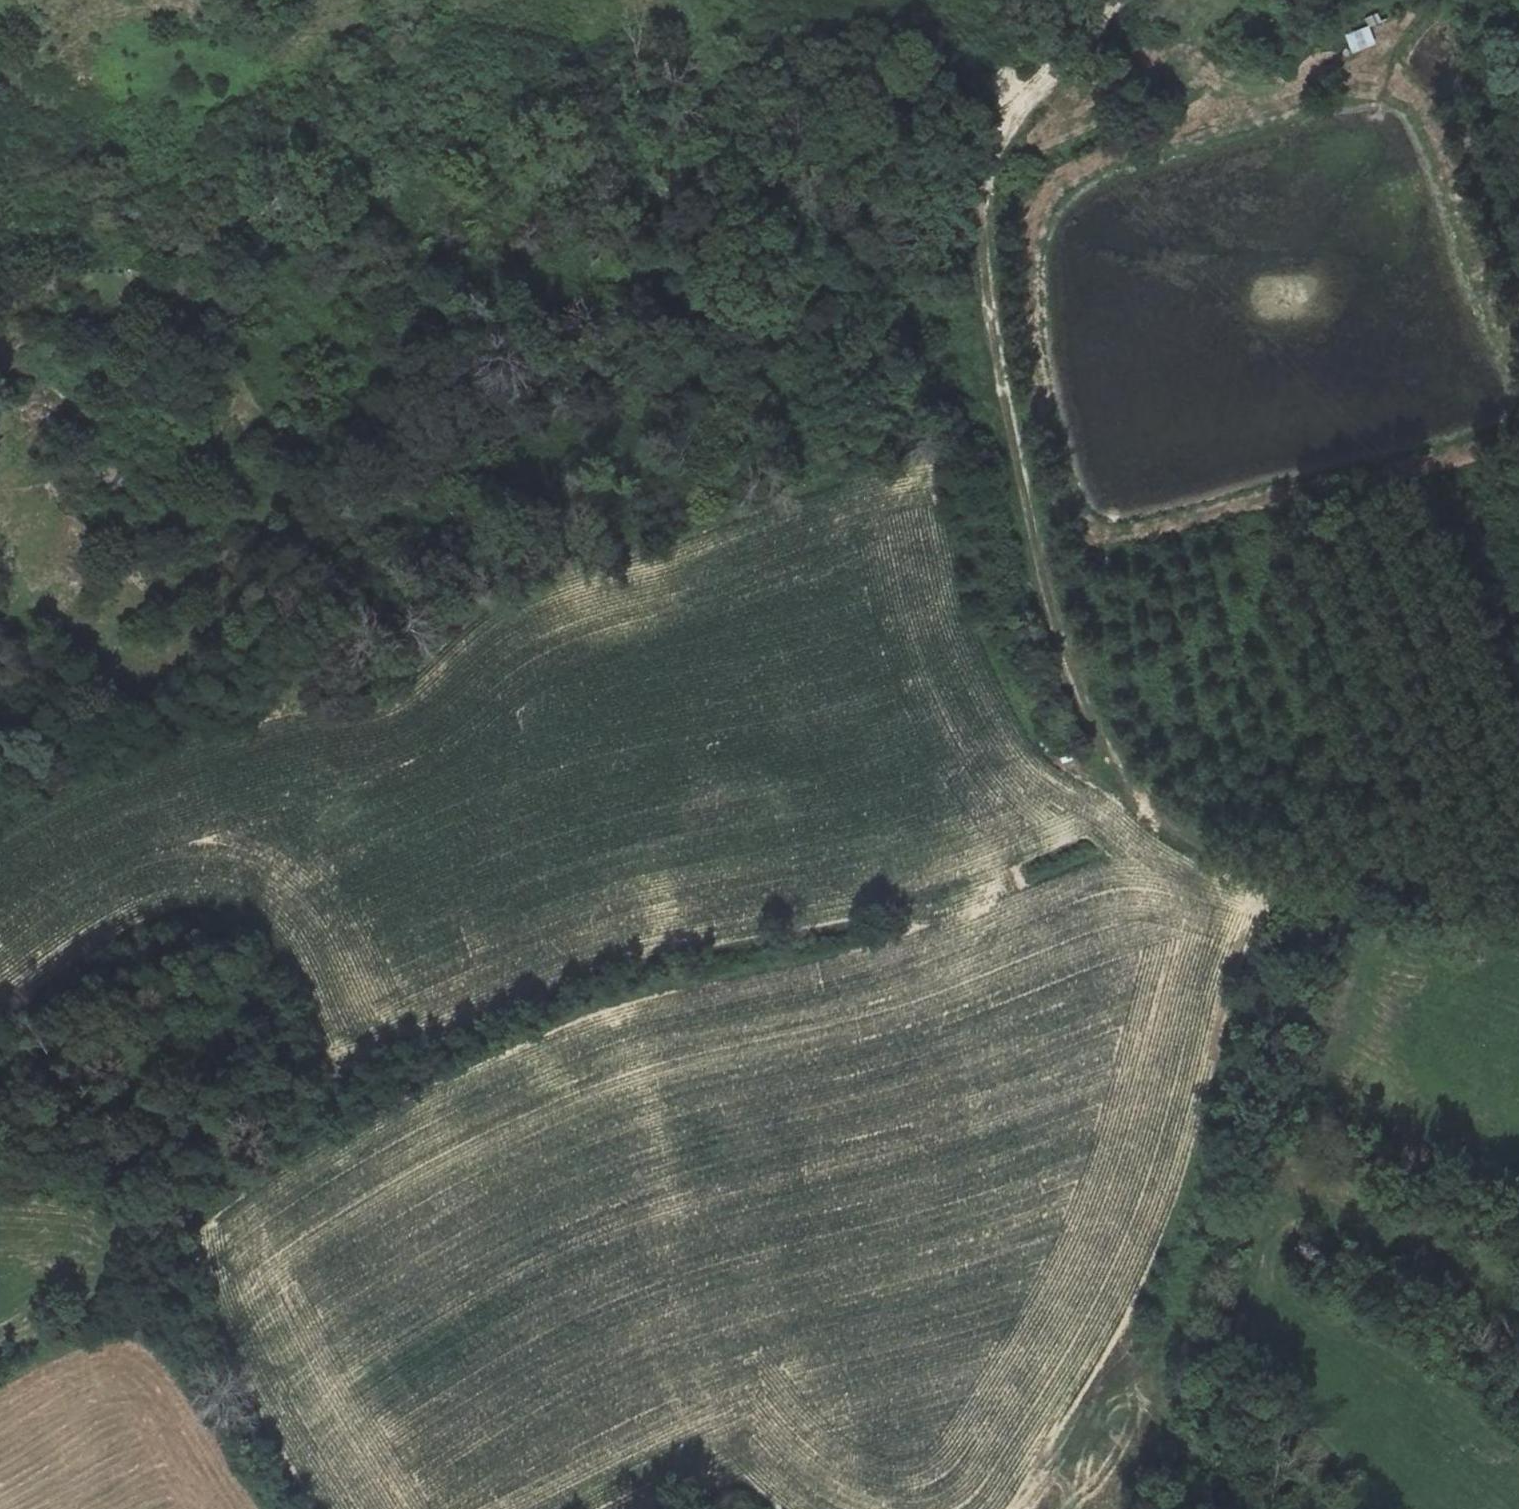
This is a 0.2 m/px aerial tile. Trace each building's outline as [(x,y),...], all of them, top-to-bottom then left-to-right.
[(1346,34),(1350,53),(1375,47),(1370,28),(1346,34)]
